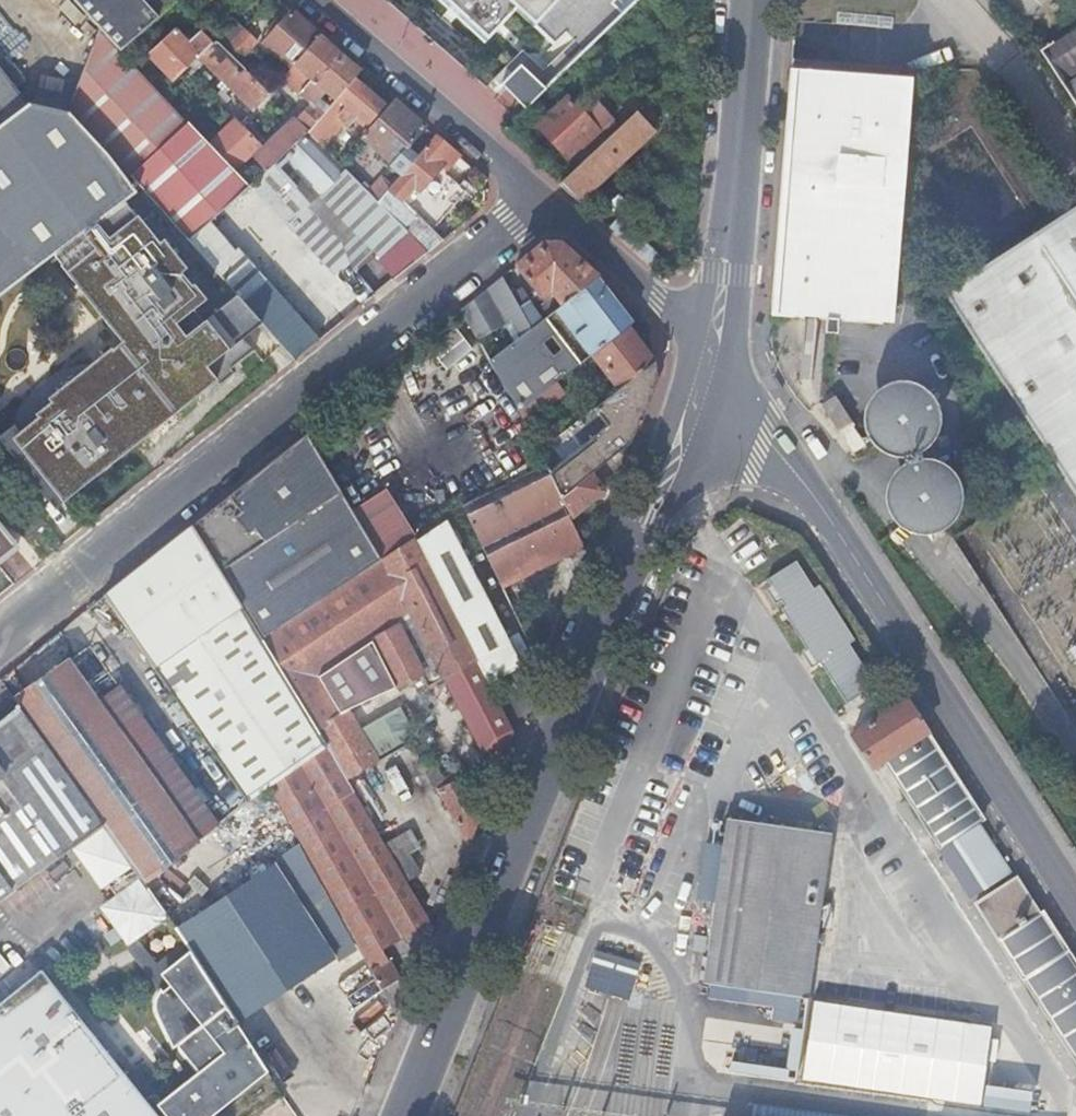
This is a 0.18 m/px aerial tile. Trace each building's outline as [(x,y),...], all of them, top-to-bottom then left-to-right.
[(99,29),(131,62),(181,15),(166,0),(72,0),(99,29)] [(186,11),(175,0),(166,0),(181,15),(186,11)] [(638,0),(432,0),(489,52),(510,31),(555,77),(638,0)] [(307,23),(294,11),(279,27),(275,24),(270,30),(274,34),(265,44),(294,68),(321,35),(307,23)] [(244,30),(245,28),(232,16),(212,37),(217,42),(226,50),(244,30)] [(70,107),(131,177),(152,158),(189,125),(131,62),(99,29),(85,68),(70,107)] [(258,43),(244,30),(226,50),(239,63),(258,43)] [(175,81),(201,57),(189,44),(183,38),(177,31),(151,55),(175,81)] [(213,45),(201,33),(189,44),(201,57),(213,45)] [(1040,55),(1075,110),(1075,34),(1055,49),(1053,46),(1040,55)] [(321,35),(294,68),(284,80),(313,105),(298,119),(295,116),(268,142),(270,144),(254,159),(266,173),(290,151),(308,133),(330,108),(321,100),(328,92),(337,100),(354,80),(362,71),(342,53),(321,35)] [(226,50),(217,42),(213,45),(201,57),(256,110),(272,94),(239,63),(226,50)] [(29,102),(0,65),(0,125),(29,102)] [(848,70),(792,66),(772,313),(826,317),(825,331),(837,332),(837,318),(881,322),(900,74),(848,70)] [(546,93),(520,68),(502,87),(527,112),(546,93)] [(369,93),(354,80),(337,100),(330,108),(308,133),(316,141),(322,148),(346,122),(350,126),(360,116),(369,123),(384,105),(369,93)] [(581,146),(583,148),(598,134),(567,100),(537,127),(552,143),(567,159),(581,146)] [(419,156),(409,147),(427,127),(412,114),(396,101),(363,137),(393,164),(390,168),(400,177),(419,156)] [(56,257),(135,198),(143,191),(131,177),(70,107),(29,102),(0,125),(0,299),(56,257)] [(651,112),(644,105),(558,186),(576,203),(588,190),(638,143),(653,130),(643,119),(651,112)] [(208,147),(232,172),(260,146),(236,121),(208,147)] [(208,147),(189,125),(152,158),(131,177),(143,191),(146,193),(162,212),(188,239),(210,219),(245,188),(232,172),(208,147)] [(308,133),(290,151),(297,159),(316,141),(308,133)] [(451,148),(437,136),(419,156),(400,177),(396,182),(377,202),(395,218),(411,234),(429,252),(444,241),(433,230),(458,200),(467,192),(446,173),(449,170),(461,157),(451,148)] [(266,173),(245,188),(362,306),(375,296),(354,267),(343,245),(306,209),(322,194),(318,190),(341,167),(338,164),(322,148),(316,141),(297,159),(290,151),(266,173)] [(322,194),(306,209),(343,245),(354,267),(372,253),(378,261),(404,240),(411,234),(395,218),(377,202),(341,167),(318,190),(322,194)] [(127,211),(143,229),(162,212),(146,193),(137,201),(127,211)] [(137,201),(135,198),(56,257),(116,338),(118,337),(123,344),(111,353),(109,351),(101,358),(103,360),(93,367),(79,367),(63,371),(55,375),(42,384),(35,391),(26,406),(18,426),(16,435),(15,448),(18,454),(23,459),(30,461),(67,507),(220,385),(224,389),(231,384),(238,378),(235,373),(259,355),(244,338),(262,323),(242,301),(225,316),(220,311),(215,309),(209,311),(204,315),(189,298),(195,292),(192,289),(195,286),(143,229),(127,211),(137,201)] [(947,303),(1055,469),(1075,501),(1075,218),(947,303)] [(262,323),(296,361),(318,341),(210,219),(188,239),(242,301),(262,323)] [(418,257),(404,240),(378,261),(392,278),(418,257)] [(520,263),(515,267),(542,299),(551,292),(558,300),(552,305),(557,310),(598,278),(561,245),(553,244),(545,243),(520,263)] [(510,396),(519,411),(540,395),(592,355),(624,331),(632,325),(598,278),(557,310),(543,321),(531,330),(520,339),(490,362),(502,383),(510,396)] [(490,297),(496,294),(510,319),(508,320),(520,339),(531,330),(518,309),(501,279),(485,291),(490,297)] [(485,291),(460,311),(469,325),(477,339),(508,320),(510,319),(496,294),(490,297),(485,291)] [(528,301),(518,309),(531,330),(543,321),(528,301)] [(477,339),(469,325),(455,335),(497,405),(510,396),(502,383),(490,362),(477,339)] [(619,389),(654,362),(647,354),(640,360),(636,354),(642,349),(644,348),(637,339),(630,330),(626,333),(624,331),(592,355),(619,389)] [(118,337),(116,338),(87,361),(93,367),(103,360),(101,358),(109,351),(111,353),(123,344),(118,337)] [(636,354),(640,360),(646,355),(642,349),(636,354)] [(561,497),(630,443),(632,436),(656,377),(654,362),(619,389),(538,451),(540,455),(561,497)] [(895,450),(902,451),(909,450),(916,449),(922,447),(928,443),(934,438),(938,433),(941,426),(944,420),(945,413),(945,406),(943,399),(941,392),(937,386),(932,381),(927,376),(921,373),(914,371),(907,370),(900,370),(893,371),(886,374),(880,378),(875,382),(871,388),(867,394),(865,401),(864,408),(864,415),(866,422),(868,428),(872,434),(876,440),(882,444),(888,447),(895,450)] [(540,395),(519,411),(525,423),(548,406),(540,395)] [(833,398),(820,405),(837,434),(850,426),(833,398)] [(276,459),(194,525),(261,639),(379,561),(351,513),(343,500),(306,435),(276,459)] [(608,487),(614,483),(630,443),(561,497),(571,517),(608,487)] [(922,530),(925,530),(931,530),(935,529),(938,528),(944,526),(950,522),(955,518),(960,512),(963,506),(965,500),(966,493),(966,486),(964,480),(962,473),(958,467),(954,462),(948,458),(942,455),(936,453),(930,452),(923,452),(916,453),(910,455),(904,458),(898,463),(894,468),(890,474),(888,480),(887,487),(887,494),(888,501),(890,507),(894,513),(898,518),(903,523),(909,526),(915,529),(922,530)] [(575,579),(586,551),(537,457),(462,506),(510,605),(531,594),(524,579),(544,569),(565,558),(575,579)] [(351,513),(379,561),(414,538),(415,537),(383,491),(351,513)] [(28,538),(46,523),(25,499),(7,513),(28,538)] [(415,539),(489,684),(506,676),(522,667),(447,522),(415,539)] [(248,804),(325,746),(261,639),(194,525),(152,558),(105,596),(248,804)] [(5,553),(12,547),(0,530),(0,557),(5,553)] [(346,781),(377,763),(349,710),(421,674),(428,687),(429,686),(430,689),(437,685),(435,683),(444,678),(482,752),(502,760),(504,755),(514,731),(494,693),(489,684),(415,539),(414,538),(379,561),(261,639),(325,746),(346,781)] [(799,566),(771,584),(789,612),(784,615),(820,670),(824,667),(851,708),(879,690),(853,649),(857,646),(822,591),(817,594),(799,566)] [(144,884),(196,844),(67,661),(40,680),(13,699),(19,706),(102,826),(141,879),(144,884)] [(494,693),(514,731),(522,709),(527,698),(517,694),(512,684),(494,693)] [(906,699),(893,707),(852,734),(873,768),(883,761),(904,794),(938,847),(983,818),(906,699)] [(102,826),(19,706),(0,721),(0,902),(73,848),(102,826)] [(400,707),(362,730),(377,758),(417,735),(400,707)] [(894,801),(904,794),(883,761),(873,768),(894,801)] [(437,768),(427,773),(434,787),(467,846),(469,841),(481,814),(458,774),(444,782),(437,768)] [(397,935),(399,938),(418,928),(421,933),(431,934),(433,929),(406,883),(395,864),(352,792),(325,808),(291,828),(397,1017),(407,994),(387,961),(383,943),(388,940),(397,935)] [(730,817),(706,982),(811,997),(834,832),(730,817)] [(141,879),(102,826),(73,848),(103,887),(110,883),(115,879),(124,891),(119,895),(135,917),(121,928),(132,942),(166,916),(139,880),(141,879)] [(395,864),(406,883),(420,874),(409,856),(395,864)] [(213,989),(235,1022),(261,1006),(290,988),(311,1022),(351,997),(330,962),(336,959),(275,866),(178,927),(196,958),(213,989)] [(1034,897),(1029,900),(1009,868),(969,893),(1075,1061),(1075,963),(1034,897)] [(115,879),(110,883),(119,895),(124,891),(115,879)] [(135,917),(119,895),(105,905),(121,928),(135,917)] [(139,938),(127,947),(152,998),(162,990),(163,989),(166,993),(175,987),(165,975),(193,953),(185,943),(159,964),(139,938)] [(43,971),(0,1006),(0,1115),(210,1115),(215,1112),(216,1113),(238,1096),(237,1095),(243,1090),(244,1092),(268,1072),(235,1022),(213,989),(196,958),(193,953),(165,975),(175,987),(166,993),(163,989),(162,990),(163,991),(162,991),(161,992),(161,993),(160,994),(160,995),(159,995),(159,996),(159,997),(158,998),(158,999),(158,1000),(158,1001),(157,1002),(157,1003),(157,1004),(157,1005),(157,1006),(157,1007),(157,1008),(158,1009),(158,1010),(158,1011),(158,1012),(159,1013),(175,1049),(179,1046),(202,1073),(156,1110),(43,971)]
